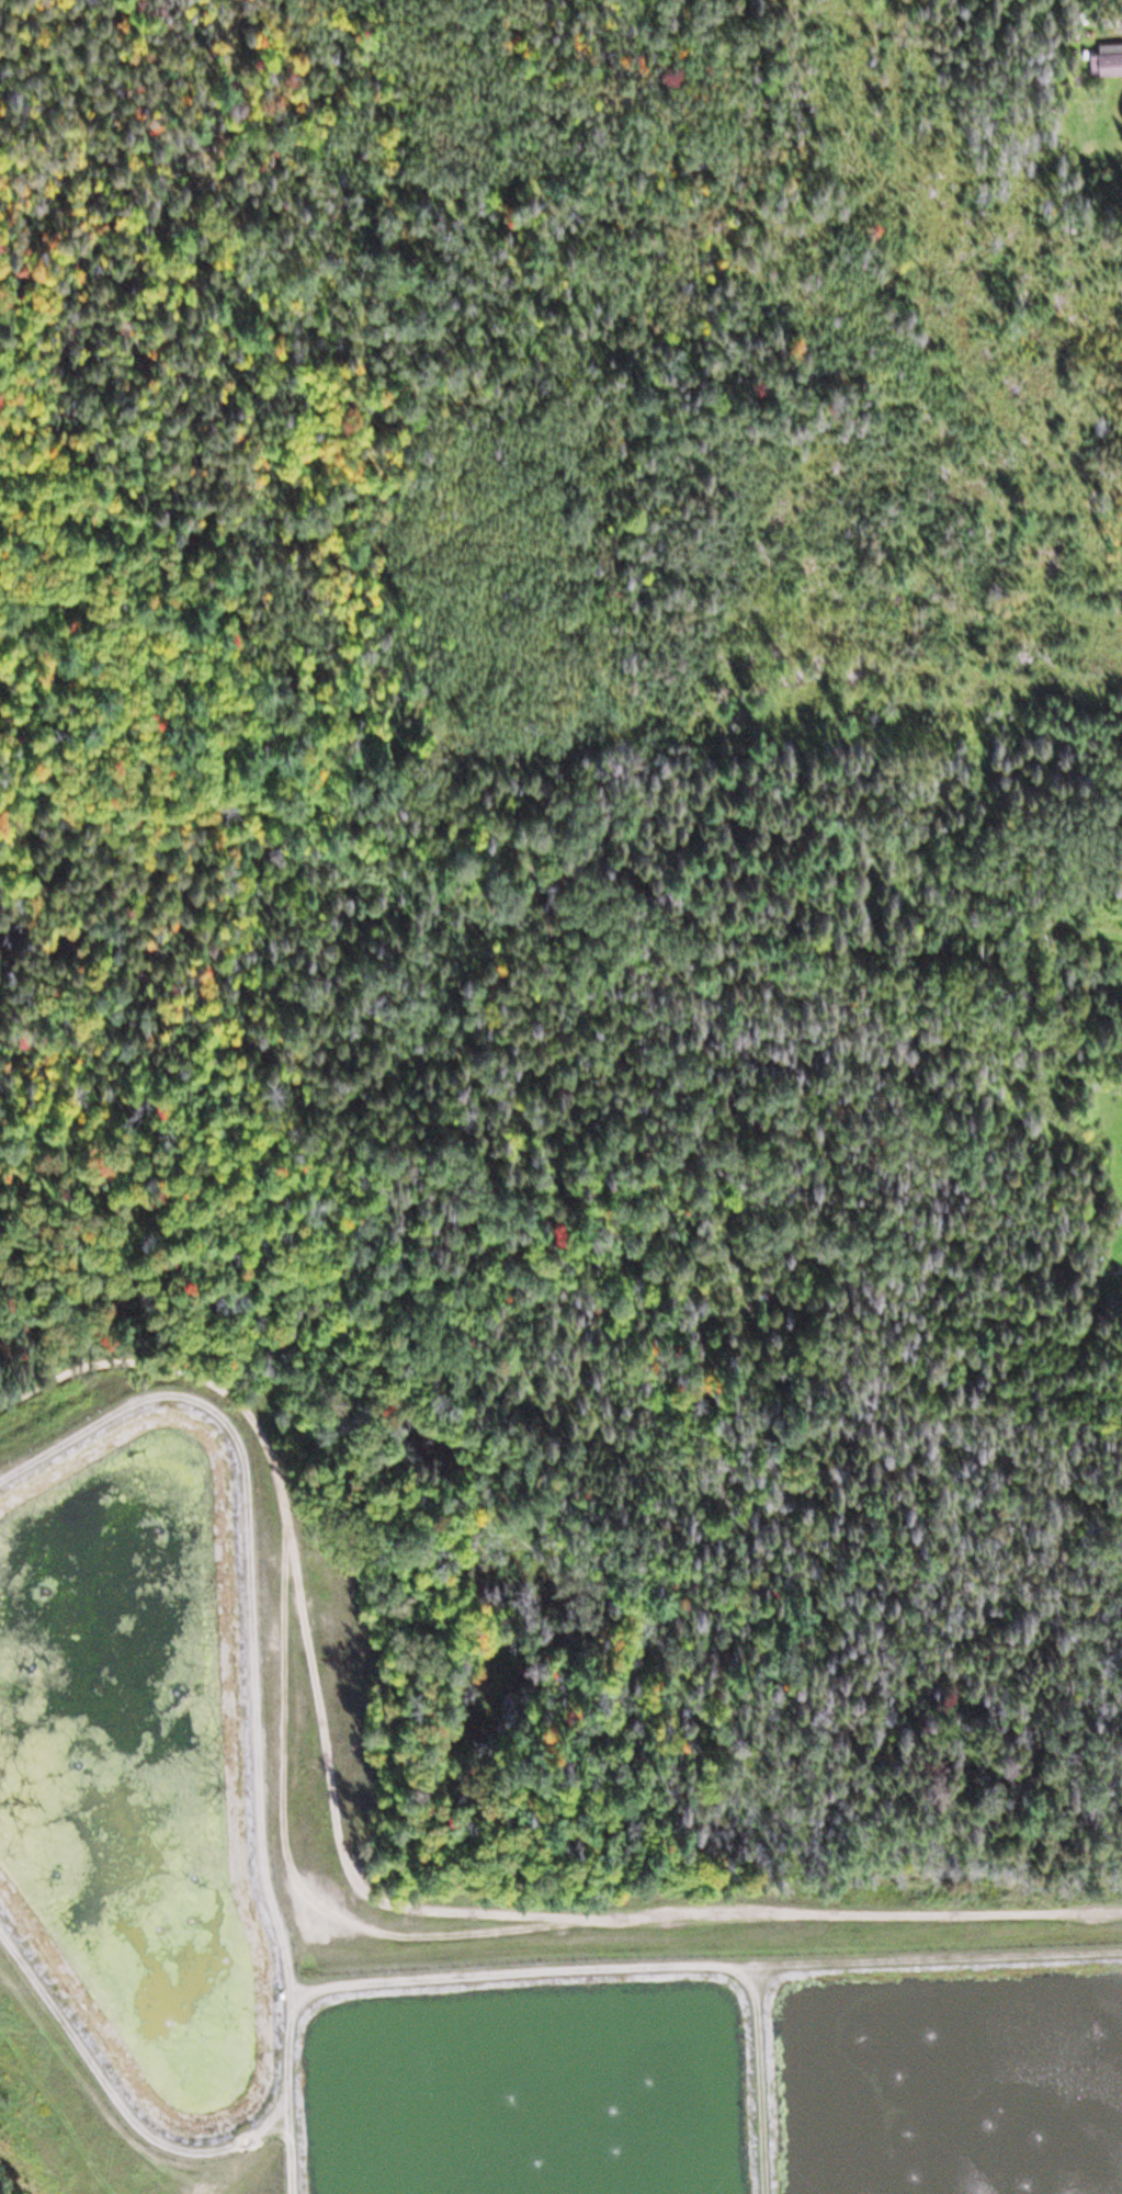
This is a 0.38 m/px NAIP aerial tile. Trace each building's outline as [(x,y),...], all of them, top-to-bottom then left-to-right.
[(1121,71),(1121,40),(1102,40),(1102,50),(1093,50),(1093,71),(1121,71)]
